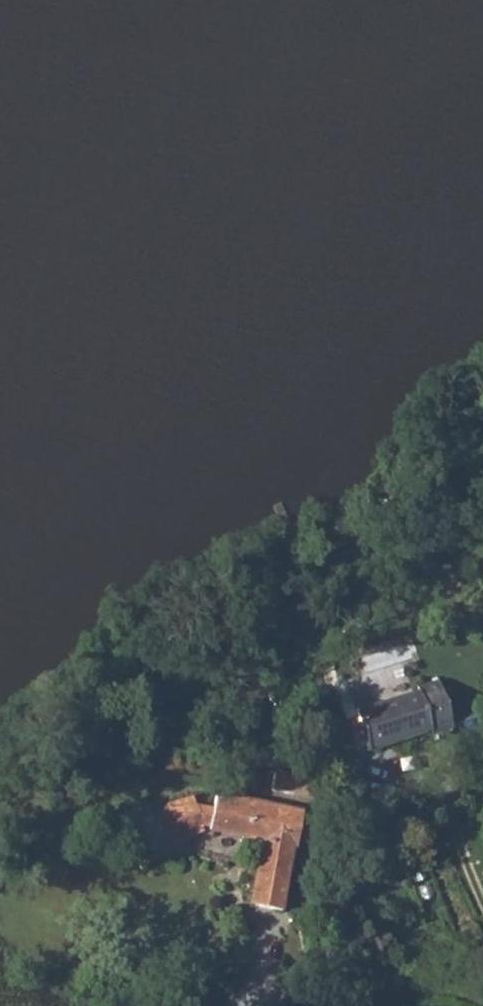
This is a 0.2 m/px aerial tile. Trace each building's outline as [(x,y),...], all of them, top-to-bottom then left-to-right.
[(447,751),(449,759),(473,748),(449,699),(430,709),(432,713),(374,738),(389,776),(447,751)] [(276,772),(275,795),(310,796),(311,773),(276,772)] [(290,919),(307,820),(223,805),(222,829),(208,828),(201,832),(195,818),(172,830),(165,847),(169,857),(184,862),(198,857),(211,851),(208,844),(218,842),(218,847),(269,854),(258,914),(290,919)]
